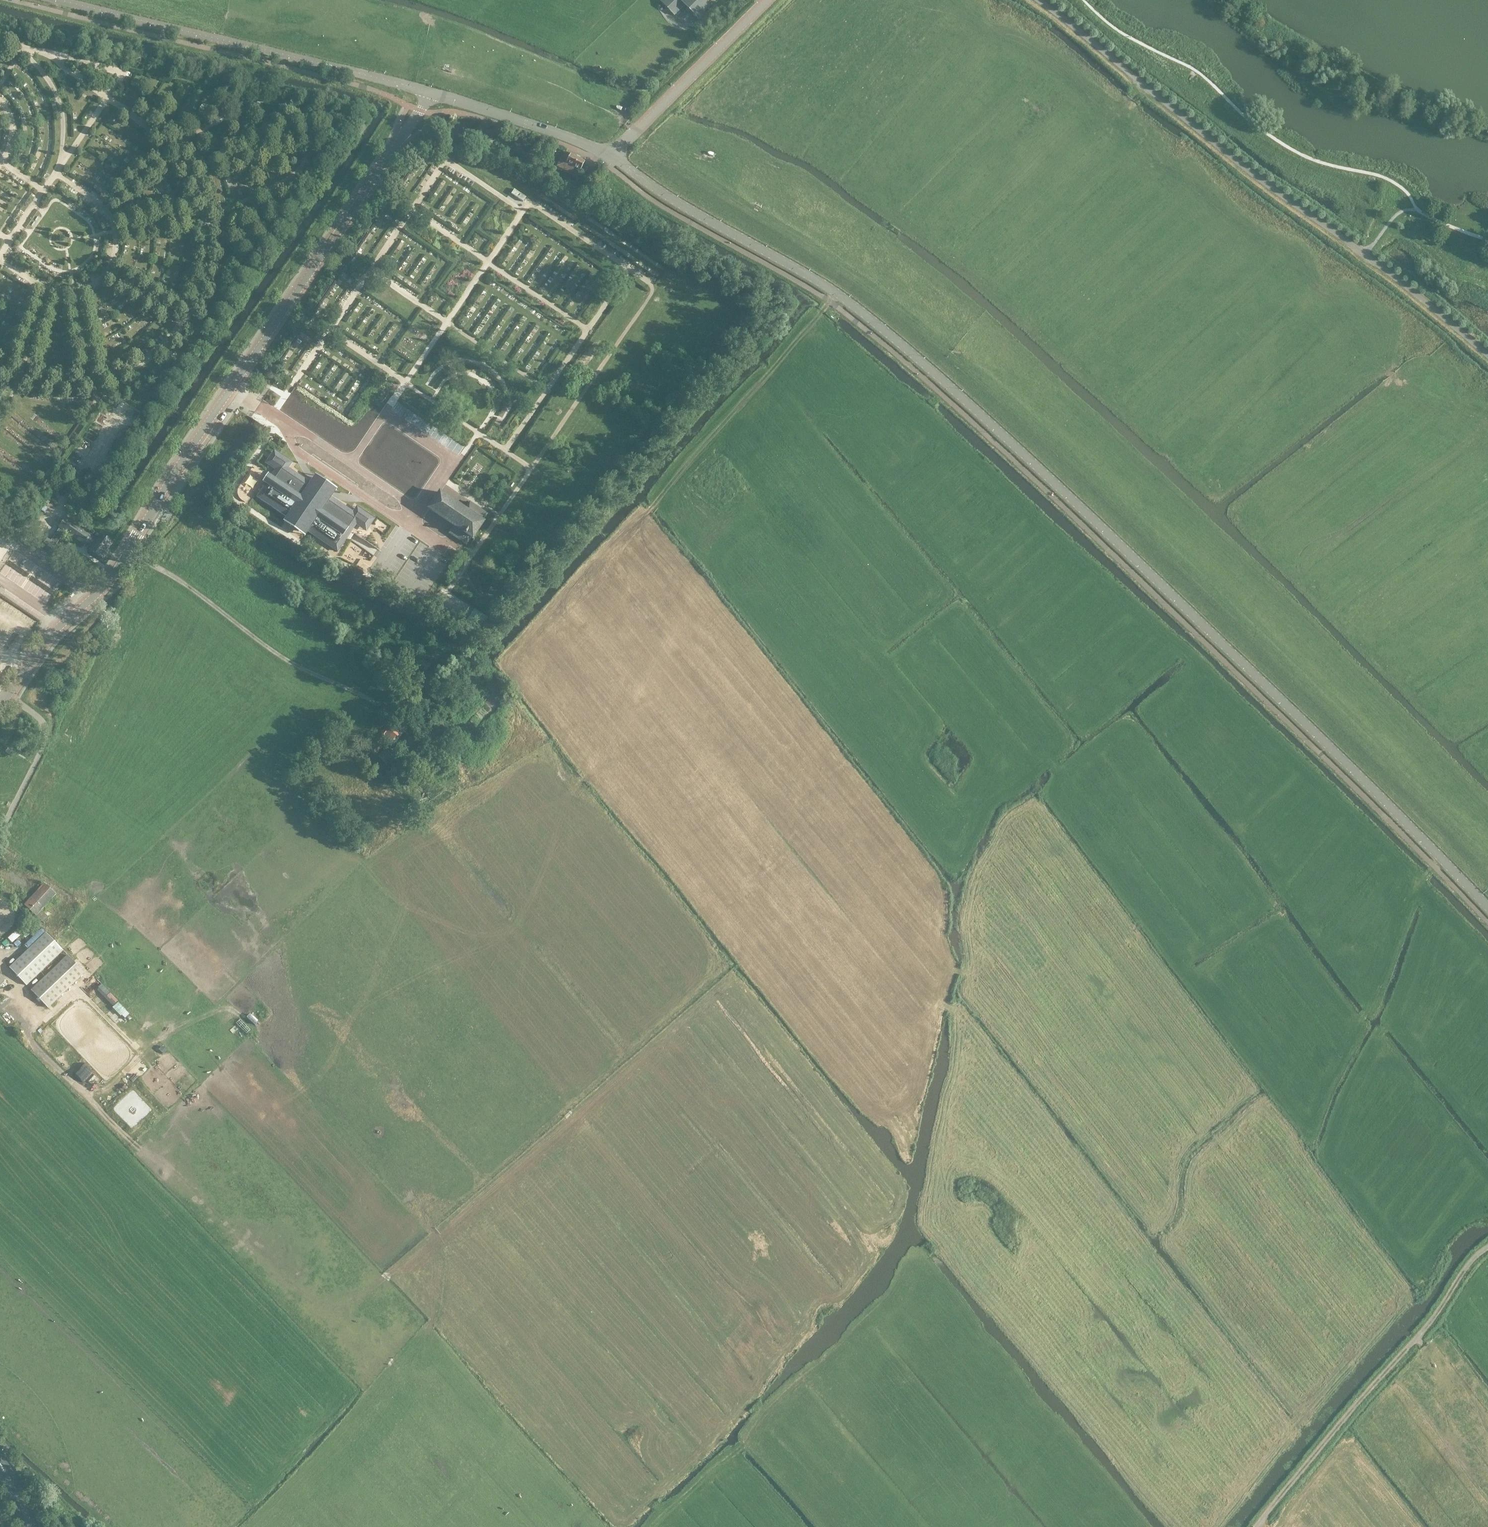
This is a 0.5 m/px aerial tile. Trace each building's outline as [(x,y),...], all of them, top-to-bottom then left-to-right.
[(660,2),(675,16),(685,6),(698,19),(718,0),(662,0),(660,2)] [(494,135),(481,129),(478,136),(490,142),(494,135)] [(451,158),(455,153),(449,149),(446,154),(451,158)] [(558,165),(565,169),(565,170),(569,172),(572,166),(581,171),(585,161),(564,150),(558,165)] [(517,197),(520,193),(514,189),(511,194),(517,197)] [(269,480),(257,497),(275,509),(287,517),(287,518),(286,519),(296,525),(307,532),(308,531),(321,540),(338,551),(348,536),(358,522),(361,524),(364,526),(367,522),(369,519),(362,514),(355,509),(354,511),(353,512),(342,505),(331,497),(331,496),(332,496),(321,489),(311,482),(311,483),(310,483),(296,474),(288,468),(289,466),(290,465),(282,459),(276,455),(273,459),(271,462),(274,465),(278,467),(269,480)] [(441,493),(430,509),(454,526),(449,533),(466,545),(471,538),(473,538),(484,522),(483,521),(488,514),(471,502),(466,510),(441,493)] [(91,549),(90,550),(102,558),(113,542),(101,534),(97,539),(65,518),(59,526),(61,527),(49,544),(45,541),(42,546),(51,552),(66,531),(91,549)] [(393,578),(387,587),(404,598),(409,589),(393,578)] [(451,617),(453,614),(440,605),(438,608),(433,615),(446,624),(451,617)] [(447,690),(430,707),(437,713),(453,696),(447,690)] [(403,699),(397,708),(411,718),(418,708),(403,699)] [(389,747),(393,751),(408,734),(390,719),(382,728),(381,727),(366,746),(376,755),(387,742),(390,745),(389,747)] [(463,742),(452,732),(445,740),(456,749),(463,742)] [(378,756),(386,765),(394,758),(385,749),(378,756)] [(432,776),(425,771),(418,779),(425,785),(432,776)] [(44,883),(32,896),(24,905),(44,923),(60,906),(51,899),(56,894),(44,883)] [(21,925),(8,937),(13,942),(25,930),(21,925)] [(46,933),(10,968),(27,985),(63,950),(46,933)] [(68,955),(31,990),(48,1008),(85,973),(68,955)] [(102,984),(98,989),(114,1004),(118,999),(102,984)] [(118,1002),(113,1006),(122,1015),(126,1011),(118,1002)]
